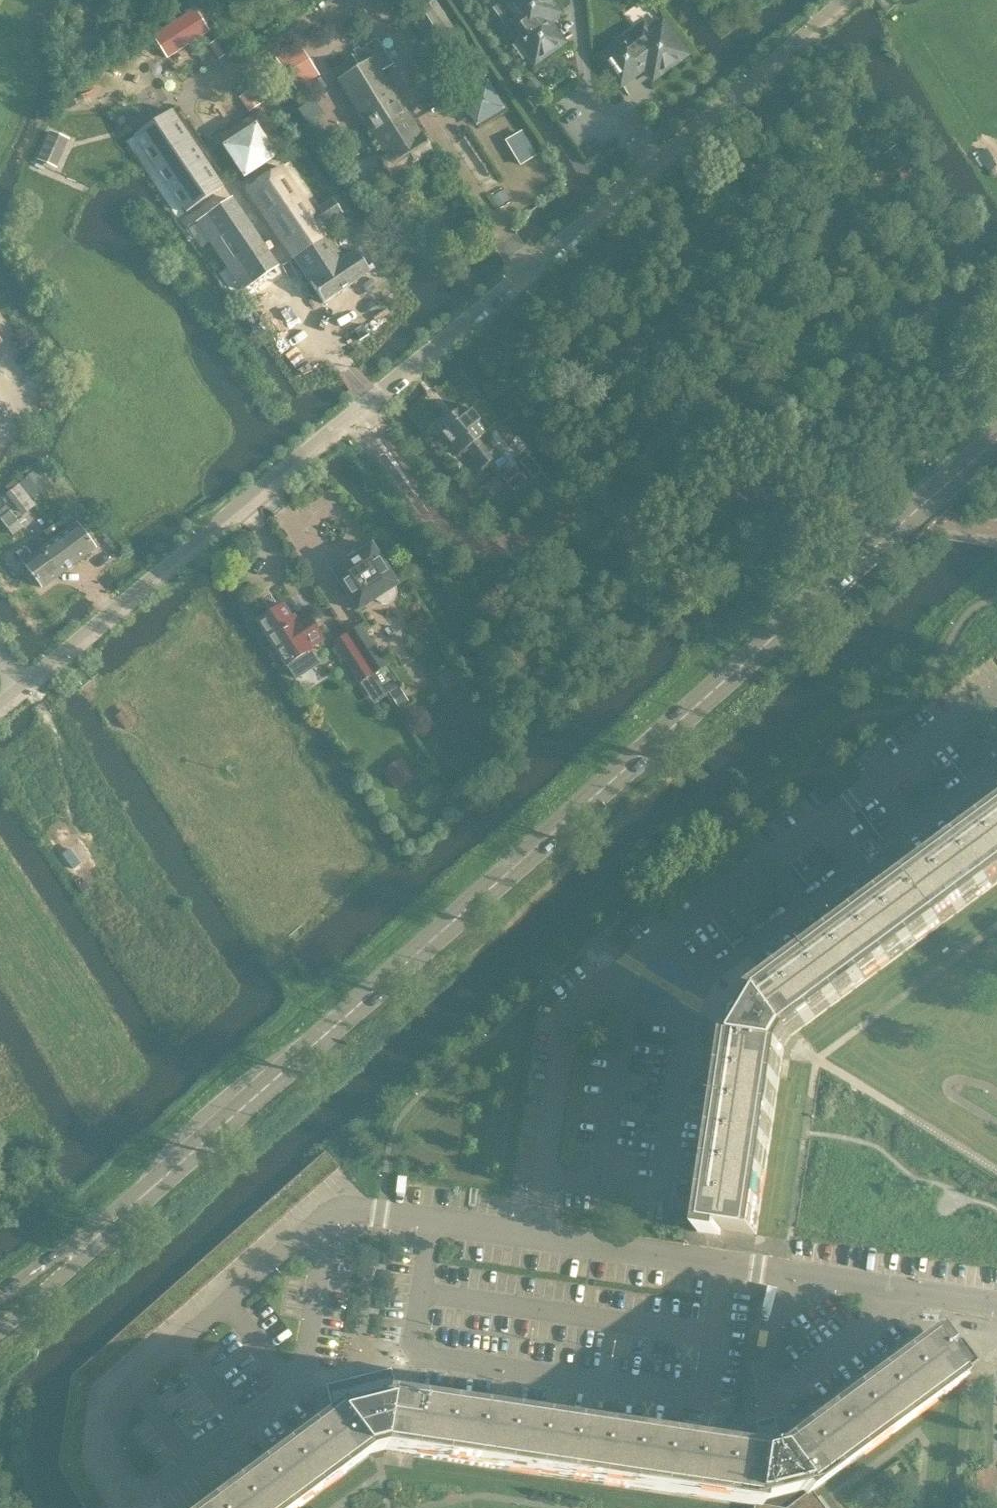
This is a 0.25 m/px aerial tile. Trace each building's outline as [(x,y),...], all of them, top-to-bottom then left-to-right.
[(434,0),(419,0),(414,3),(421,16),(425,13),(437,6),(434,0)] [(548,0),(509,0),(502,5),(517,25),(511,30),(510,33),(517,42),(520,42),(535,63),(562,43),(547,22),(558,13),(548,0)] [(425,13),(442,40),(443,41),(446,45),(458,38),(458,37),(437,6),(425,13)] [(187,45),(208,31),(194,10),(173,23),(187,45)] [(626,36),(625,39),(600,57),(620,85),(644,67),(653,79),(685,55),(661,23),(641,37),(637,31),(633,30),(626,36)] [(219,59),(229,52),(219,39),(209,46),(219,59)] [(462,67),(474,60),(464,43),(452,51),(462,67)] [(296,88),(314,77),(296,48),(277,60),(296,88)] [(379,162),(390,180),(432,154),(421,135),(373,58),(337,80),(385,158),(379,162)] [(471,85),(481,78),(473,65),(463,71),(471,85)] [(259,104),(250,91),(239,98),(248,112),(259,104)] [(449,99),(454,107),(461,103),(456,95),(455,94),(455,95),(449,99)] [(323,115),(314,99),(298,110),(308,125),(323,115)] [(285,147),(260,110),(221,137),(228,147),(225,149),(242,175),(245,173),(247,176),(273,159),(271,156),(285,147)] [(145,128),(133,136),(148,158),(154,167),(186,213),(216,193),(223,188),(213,172),(190,139),(171,111),(164,115),(145,128)] [(51,165),(63,139),(49,133),(38,160),(51,165)] [(520,133),(506,141),(520,165),(534,156),(520,133)] [(353,147),(343,153),(348,161),(359,155),(353,147)] [(323,304),(369,271),(356,252),(343,261),(321,227),(343,214),(333,200),(312,214),(281,167),(261,180),(247,190),(323,304)] [(224,204),(196,223),(209,242),(227,268),(242,291),(264,276),(277,268),(277,267),(267,252),(247,222),(239,211),(231,200),(247,190),(261,180),(259,177),(256,172),(237,184),(226,191),(223,188),(216,193),(224,204)] [(491,195),(499,209),(500,209),(510,202),(502,188),(491,195)] [(251,304),(243,310),(257,332),(266,327),(251,304)] [(464,406),(450,417),(488,464),(498,456),(494,451),(495,451),(483,436),(486,434),(478,423),(479,422),(471,411),(469,412),(464,406)] [(532,407),(524,410),(527,417),(535,414),(532,407)] [(488,464),(450,417),(436,428),(458,455),(466,450),(473,459),(470,462),(478,472),(488,464)] [(534,464),(528,456),(519,462),(526,471),(534,464)] [(523,481),(513,468),(501,478),(511,491),(523,481)] [(22,484),(33,499),(44,490),(33,476),(22,484)] [(495,479),(484,488),(492,498),(503,488),(495,479)] [(18,485),(9,493),(25,513),(34,506),(18,485)] [(0,519),(0,520),(12,535),(22,528),(10,512),(0,519)] [(58,536),(77,562),(95,549),(70,515),(62,521),(68,529),(61,534),(58,536)] [(58,536),(61,534),(55,526),(47,532),(54,540),(40,550),(60,575),(77,562),(58,536)] [(393,600),(396,595),(395,589),(394,587),(396,585),(371,546),(332,572),(357,611),(375,599),(376,601),(381,604),(388,604),(393,600)] [(60,575),(40,550),(29,558),(23,550),(16,555),(42,588),(60,575)] [(282,604),(256,621),(286,667),(295,681),(321,664),(311,650),(310,648),(323,639),(307,614),(294,623),(282,604)] [(360,626),(347,634),(373,675),(386,695),(399,687),(360,626)] [(359,684),(373,675),(347,634),(333,643),(359,684)] [(398,689),(390,694),(398,706),(406,701),(398,689)] [(413,778),(404,764),(387,774),(397,789),(413,778)] [(908,879),(942,925),(996,884),(996,814),(908,879)] [(817,1017),(942,925),(908,879),(769,983),(732,1009),(728,1041),(700,1227),(756,1235),(779,1080),(784,1048),(791,1037),(817,1017)] [(325,1152),(316,1159),(331,1176),(339,1168),(325,1152)] [(322,1183),(331,1176),(316,1159),(308,1167),(322,1183)] [(314,1190),(322,1183),(308,1167),(300,1174),(314,1190)] [(306,1198),(314,1190),(300,1174),(291,1181),(306,1198)] [(298,1205),(306,1198),(291,1181),(283,1189),(298,1205)] [(290,1212),(298,1205),(283,1189),(275,1196),(290,1212)] [(281,1220),(290,1212),(275,1196),(267,1203),(281,1220)] [(273,1227),(281,1220),(267,1203),(259,1210),(273,1227)] [(265,1234),(273,1227),(259,1210),(250,1218),(265,1234)] [(257,1241),(265,1234),(250,1218),(242,1225),(257,1241)] [(248,1249),(257,1241),(242,1225),(234,1232),(248,1249)] [(240,1256),(248,1249),(234,1232),(226,1240),(240,1256)] [(232,1263),(240,1256),(226,1240),(217,1247),(232,1263)] [(224,1271),(232,1263),(217,1247),(209,1254),(224,1271)] [(209,1254),(201,1261),(215,1278),(224,1271),(209,1254)] [(207,1285),(215,1278),(201,1261),(193,1269),(207,1285)] [(199,1293),(207,1285),(193,1269),(184,1276),(199,1293)] [(191,1300),(199,1293),(184,1276),(176,1283),(191,1300)] [(568,1478),(754,1506),(753,1507),(824,1507),(812,1491),(954,1386),(962,1380),(958,1375),(941,1353),(928,1335),(780,1445),(779,1445),(772,1420),(754,1424),(760,1449),(759,1450),(577,1423),(568,1478)] [(941,1353),(958,1375),(977,1360),(961,1338),(941,1353)] [(577,1423),(392,1395),(392,1391),(395,1390),(390,1369),(358,1378),(325,1386),(330,1407),(333,1406),(336,1409),(202,1507),(297,1507),(370,1454),(385,1450),(386,1450),(568,1478),(577,1423)] [(69,1389),(67,1400),(89,1403),(91,1392),(69,1389)] [(82,1507),(97,1507),(105,1503),(100,1494),(81,1505),(82,1507)]
